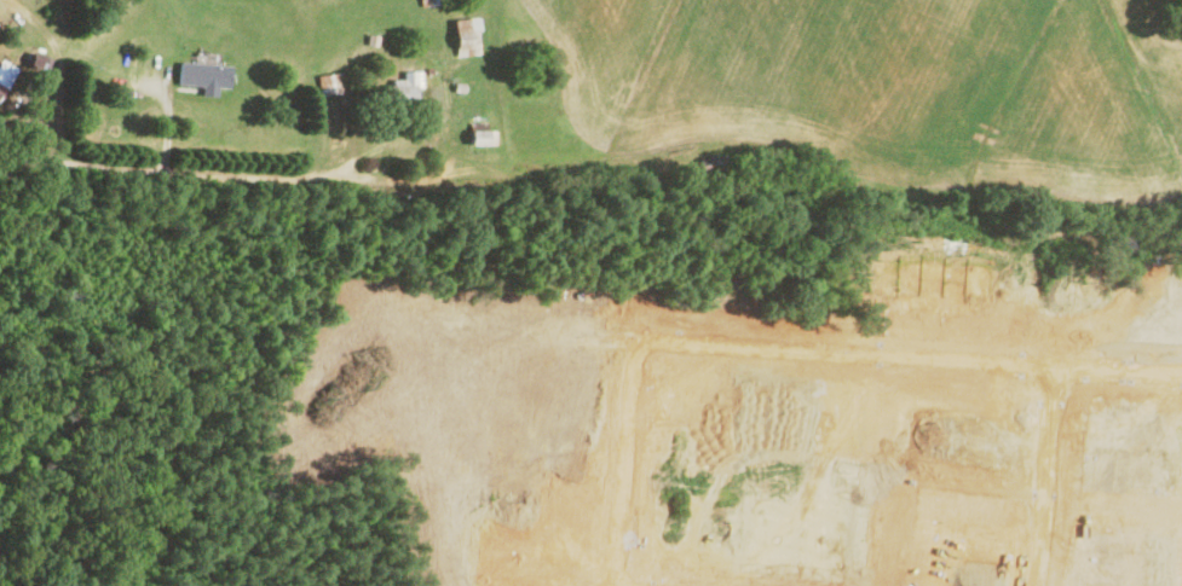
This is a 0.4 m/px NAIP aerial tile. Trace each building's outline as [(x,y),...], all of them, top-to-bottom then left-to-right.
[(453,18),(453,55),(477,55),(477,18),(453,18)] [(201,84),(200,93),(214,94),(215,86),(227,87),(228,64),(178,61),(177,83),(201,84)] [(9,72),(0,68),(0,90),(9,72)] [(417,70),(402,70),(402,79),(386,79),(386,105),(417,105),(417,70)] [(341,92),(339,72),(317,74),(319,94),(341,92)] [(492,144),(492,129),(469,129),(469,144),(492,144)]
